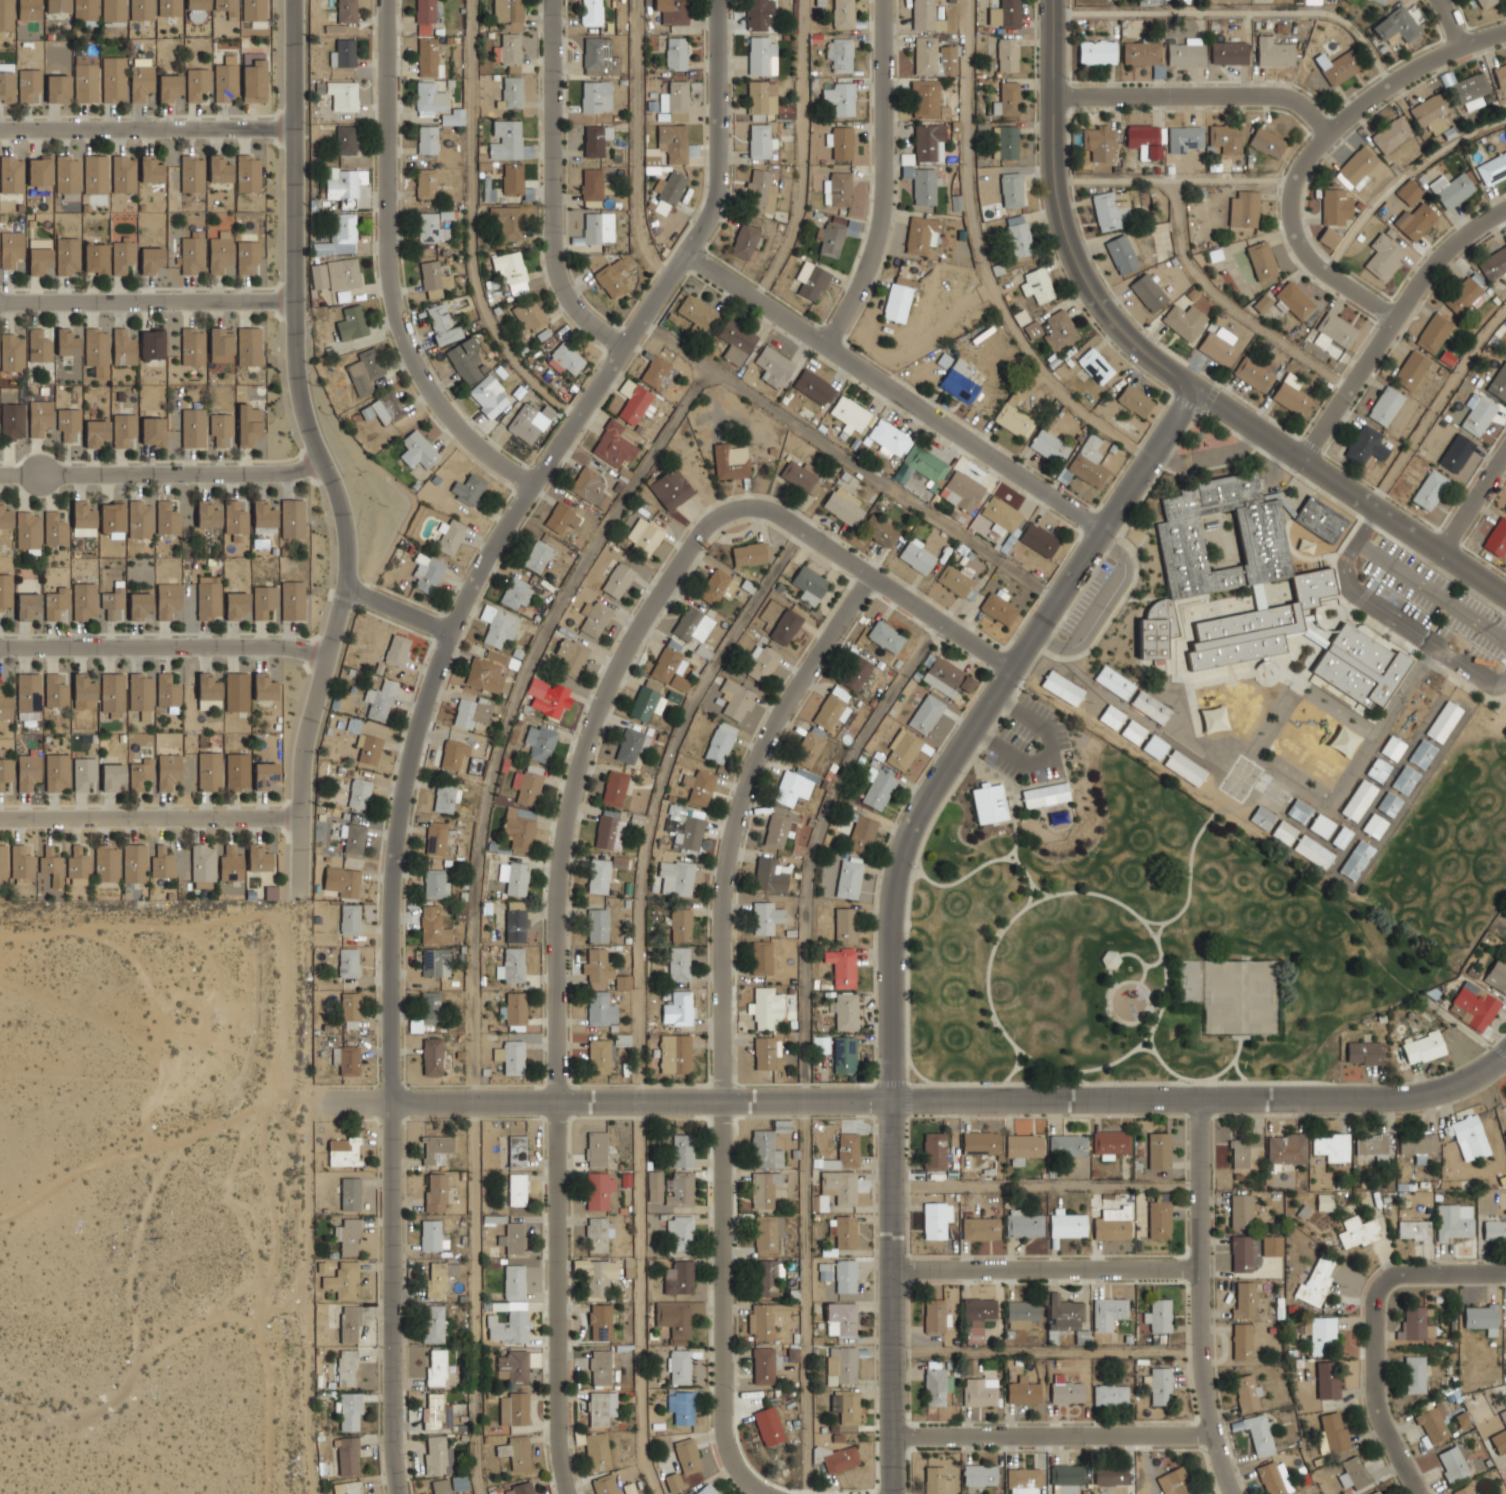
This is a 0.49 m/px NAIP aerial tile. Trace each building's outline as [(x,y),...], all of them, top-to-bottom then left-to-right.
[(13,30),(13,0),(0,0),(0,29),(13,30)] [(41,0),(18,0),(19,20),(42,19),(41,0)] [(69,0),(46,0),(46,13),(70,12),(69,0)] [(74,20),(97,20),(98,0),(75,0),(74,20)] [(125,0),(102,0),(103,26),(117,25),(117,22),(126,22),(125,0)] [(153,19),(153,0),(131,0),(130,19),(153,19)] [(181,0),(158,0),(158,16),(181,16),(181,0)] [(186,9),(209,10),(209,0),(186,0),(186,9)] [(215,10),(227,10),(227,14),(237,15),(237,0),(215,0),(215,10)] [(266,20),(266,0),(242,0),(243,21),(266,20)] [(337,23),(356,23),(356,0),(338,0),(337,23)] [(417,22),(435,21),(434,0),(416,0),(417,22)] [(493,21),(510,21),(510,30),(522,30),(522,0),(494,0),(493,21)] [(582,24),(601,24),(601,0),(582,0),(582,24)] [(654,13),(665,13),(665,24),(688,24),(688,0),(654,0),(654,13)] [(767,0),(747,0),(747,31),(767,31),(767,0)] [(834,27),(854,27),(854,0),(834,0),(834,27)] [(912,29),(934,30),(935,0),(913,0),(912,29)] [(1020,27),(1019,0),(1000,0),(1000,8),(988,8),(989,27),(1020,27)] [(1482,9),(1498,0),(1477,0),(1482,9)] [(1372,25),(1385,44),(1399,33),(1406,42),(1422,29),(1402,3),(1372,25)] [(345,33),(345,25),(326,25),(325,32),(345,33)] [(521,33),(502,33),(502,45),(495,45),(495,64),(509,64),(509,71),(521,71),(521,33)] [(584,74),(620,74),(620,55),(609,55),(609,36),(584,36),(584,74)] [(666,68),(687,68),(687,36),(666,36),(666,68)] [(749,74),(776,74),(776,36),(749,36),(749,74)] [(852,71),(852,37),(828,37),(828,71),(852,71)] [(915,75),(957,74),(956,46),(937,46),(937,37),(914,37),(915,75)] [(1169,66),(1205,66),(1205,37),(1185,37),(1185,46),(1169,46),(1169,66)] [(997,71),(1017,72),(1018,39),(998,38),(997,71)] [(355,66),(354,39),(336,40),(337,52),(331,52),(331,67),(355,66)] [(437,39),(417,39),(418,77),(438,77),(437,39)] [(1080,63),(1115,63),(1115,39),(1080,39),(1080,63)] [(1124,64),(1161,64),(1161,41),(1124,41),(1124,64)] [(1247,41),(1211,41),(1211,63),(1247,63),(1247,41)] [(1258,65),(1293,65),(1293,43),(1258,43),(1258,65)] [(1323,52),(1314,58),(1331,86),(1362,67),(1351,48),(1329,62),(1323,52)] [(75,102),(97,102),(97,54),(75,54),(75,102)] [(215,101),(236,101),(236,55),(224,55),(224,65),(214,65),(215,101)] [(125,57),(104,58),(105,97),(126,96),(125,57)] [(14,101),(13,63),(0,64),(0,101),(14,101)] [(1497,85),(1505,84),(1505,63),(1495,64),(1497,85)] [(154,92),(153,65),(130,66),(132,103),(146,102),(145,92),(154,92)] [(19,103),(32,103),(32,92),(40,92),(39,69),(18,70),(19,103)] [(186,102),(200,102),(201,92),(207,92),(208,70),(188,70),(186,102)] [(244,97),(254,97),(254,102),(264,102),(265,70),(244,70),(244,97)] [(1463,112),(1484,102),(1481,95),(1491,90),(1482,70),(1450,84),(1463,112)] [(159,102),(171,102),(171,93),(182,93),(182,73),(159,74),(159,102)] [(46,103),(70,103),(70,76),(47,75),(46,103)] [(500,107),(523,107),(523,75),(502,75),(502,88),(490,88),(490,99),(500,99),(500,107)] [(688,80),(669,80),(669,92),(660,92),(660,114),(665,114),(665,120),(688,120),(688,80)] [(767,113),(767,93),(776,93),(776,80),(747,80),(747,113),(767,113)] [(357,81),(327,81),(327,93),(335,93),(335,110),(357,110),(357,81)] [(417,81),(416,116),(433,117),(433,110),(446,110),(446,93),(435,92),(435,82),(417,81)] [(582,111),(612,111),(612,81),(582,81),(582,111)] [(912,118),(938,119),(939,82),(913,81),(912,118)] [(834,115),(854,115),(854,82),(834,82),(834,89),(823,89),(823,103),(834,103),(834,115)] [(1019,116),(1019,82),(1000,82),(1000,101),(993,101),(993,115),(1019,116)] [(1421,128),(1428,124),(1434,133),(1447,126),(1441,115),(1452,109),(1441,89),(1409,108),(1421,128)] [(464,109),(452,108),(452,114),(441,114),(440,125),(464,125),(464,109)] [(1384,153),(1413,131),(1400,114),(1371,136),(1384,153)] [(521,120),(493,121),(493,140),(489,140),(490,159),(521,158),(521,120)] [(750,157),(770,157),(770,147),(776,147),(776,135),(769,135),(769,123),(750,123),(750,157)] [(688,124),(658,124),(658,151),(668,151),(668,163),(688,163),(688,154),(697,154),(697,144),(688,144),(688,124)] [(1115,161),(1115,124),(1083,124),(1083,151),(1093,151),(1093,161),(1115,161)] [(1164,124),(1127,124),(1127,149),(1146,149),(1146,160),(1164,160),(1164,124)] [(1242,124),(1209,124),(1209,143),(1221,143),(1221,153),(1242,153),(1242,124)] [(1287,139),(1257,124),(1247,144),(1277,159),(1287,139)] [(612,125),(584,125),(584,156),(604,156),(604,137),(612,137),(612,125)] [(937,161),(937,142),(945,142),(945,125),(914,125),(915,161),(937,161)] [(1203,145),(1203,125),(1169,125),(1169,152),(1192,152),(1192,145),(1203,145)] [(355,155),(355,126),(337,126),(336,154),(355,155)] [(438,127),(418,126),(418,154),(437,154),(438,127)] [(834,159),(853,159),(853,126),(829,126),(829,145),(834,145),(834,159)] [(1018,126),(994,126),(993,158),(1017,159),(1018,126)] [(1379,161),(1363,145),(1336,172),(1352,188),(1379,161)] [(1485,185),(1505,175),(1505,150),(1476,165),(1485,185)] [(28,159),(28,188),(51,187),(51,155),(40,155),(40,159),(28,159)] [(56,193),(63,193),(63,199),(79,199),(80,160),(69,160),(69,155),(56,155),(56,193)] [(140,182),(163,182),(163,164),(155,164),(155,155),(140,155),(140,182)] [(232,164),(223,163),(223,155),(209,155),(209,182),(232,182),(232,164)] [(107,157),(85,156),(84,185),(96,186),(96,192),(106,193),(107,157)] [(113,193),(135,193),(134,156),(112,157),(113,193)] [(22,193),(21,157),(0,157),(0,191),(0,194),(22,193)] [(182,157),(181,187),(190,187),(190,191),(203,192),(203,158),(182,157)] [(237,192),(260,192),(260,157),(237,157),(237,192)] [(503,193),(523,193),(523,163),(503,163),(503,193)] [(913,178),(913,205),(935,205),(935,169),(910,169),(910,166),(902,166),(902,178),(913,178)] [(601,206),(601,194),(607,194),(607,179),(602,179),(602,168),(582,168),(582,206),(601,206)] [(777,184),(770,183),(772,170),(751,168),(745,208),(773,212),(777,184)] [(436,198),(436,169),(416,169),(417,198),(436,198)] [(326,199),(358,198),(357,170),(331,170),(331,178),(326,178),(326,199)] [(660,177),(652,194),(675,205),(688,178),(671,170),(666,180),(660,177)] [(1443,174),(1429,184),(1446,210),(1476,189),(1463,171),(1448,182),(1443,174)] [(826,206),(851,206),(851,172),(826,172),(826,206)] [(1022,207),(1021,173),(1001,174),(1002,208),(1022,207)] [(1411,206),(1424,192),(1409,179),(1396,193),(1411,206)] [(1351,197),(1345,197),(1345,187),(1323,187),(1323,224),(1351,224),(1351,197)] [(1093,192),(1097,230),(1123,228),(1121,215),(1130,214),(1127,188),(1093,192)] [(1238,198),(1230,197),(1229,226),(1258,227),(1260,190),(1239,189),(1238,198)] [(1438,216),(1422,201),(1410,214),(1405,210),(1392,223),(1414,243),(1438,216)] [(490,207),(489,216),(500,217),(499,238),(520,239),(521,208),(490,207)] [(583,243),(614,243),(614,212),(583,212),(583,243)] [(438,213),(419,213),(419,241),(449,241),(449,229),(437,228),(438,213)] [(333,243),(313,243),(313,253),(355,253),(355,214),(333,214),(333,243)] [(816,240),(822,242),(820,253),(839,258),(845,233),(857,236),(860,221),(832,214),(829,225),(820,223),(816,240)] [(1033,254),(1025,214),(1005,218),(1013,258),(1033,254)] [(926,256),(930,231),(939,233),(941,221),(910,215),(904,252),(926,256)] [(730,253),(749,260),(761,229),(742,222),(730,253)] [(1319,242),(1335,246),(1338,232),(1323,228),(1319,242)] [(204,273),(204,230),(197,230),(197,237),(181,238),(181,274),(204,273)] [(232,264),(231,230),(219,231),(219,238),(209,238),(210,275),(224,275),(224,264),(232,264)] [(1408,255),(1383,230),(1369,245),(1376,252),(1365,264),(1383,281),(1408,255)] [(1140,266),(1124,232),(1105,242),(1120,275),(1140,266)] [(28,276),(43,276),(43,266),(51,267),(52,238),(29,238),(28,276)] [(65,261),(65,270),(77,270),(79,239),(59,239),(58,261),(65,261)] [(1256,281),(1277,276),(1269,239),(1247,244),(1256,281)] [(114,242),(113,256),(126,257),(126,254),(132,254),(133,243),(114,242)] [(237,273),(257,273),(257,242),(238,242),(237,273)] [(108,244),(85,244),(84,272),(108,273),(108,244)] [(163,246),(141,246),(141,274),(154,274),(154,267),(163,267),(163,246)] [(1476,262),(1487,281),(1505,271),(1505,246),(1476,262)] [(495,270),(499,269),(503,284),(509,282),(512,293),(530,288),(520,250),(491,257),(495,270)] [(1,268),(15,268),(14,251),(1,252),(1,268)] [(628,271),(617,257),(593,276),(613,300),(628,288),(620,278),(628,271)] [(359,288),(358,259),(328,260),(329,289),(359,288)] [(795,279),(803,283),(798,292),(817,302),(832,272),(805,259),(795,279)] [(425,291),(442,288),(436,260),(419,264),(425,291)] [(327,287),(325,264),(312,265),(314,288),(327,287)] [(1033,293),(1036,304),(1054,298),(1043,267),(1023,273),(1026,282),(1020,285),(1024,296),(1033,293)] [(1169,298),(1147,271),(1129,285),(1152,312),(1169,298)] [(882,318),(904,324),(916,281),(893,275),(882,318)] [(1481,292),(1469,277),(1442,300),(1457,317),(1471,304),(1474,308),(1484,300),(1478,294),(1481,292)] [(1273,295),(1300,322),(1317,304),(1290,278),(1273,295)] [(1260,314),(1274,301),(1265,291),(1251,304),(1260,314)] [(690,328),(699,335),(716,311),(688,292),(675,311),(693,323),(690,328)] [(529,335),(550,322),(532,294),(511,308),(529,335)] [(1183,310),(1174,303),(1161,320),(1190,343),(1210,318),(1190,302),(1183,310)] [(463,336),(459,325),(452,327),(443,303),(425,310),(438,345),(463,336)] [(342,308),(345,320),(336,322),(341,341),(368,334),(360,304),(342,308)] [(1023,326),(1029,339),(1046,332),(1054,350),(1079,339),(1065,309),(1037,322),(1037,320),(1023,326)] [(1330,339),(1346,348),(1359,328),(1328,309),(1310,339),(1324,349),(1330,339)] [(1414,343),(1433,355),(1453,324),(1434,312),(1414,343)] [(722,357),(739,367),(758,337),(727,318),(716,336),(729,344),(722,357)] [(261,365),(261,326),(238,326),(238,365),(261,365)] [(52,337),(41,337),(41,328),(29,328),(29,361),(52,361),(52,337)] [(114,364),(136,364),(136,338),(127,338),(127,328),(113,328),(114,364)] [(142,359),(164,359),(164,328),(142,328),(142,359)] [(70,344),(72,331),(60,329),(58,342),(70,344)] [(181,329),(182,365),(204,365),(203,329),(181,329)] [(1226,368),(1239,349),(1210,329),(1197,348),(1226,368)] [(107,331),(87,331),(87,362),(106,363),(107,331)] [(24,338),(15,338),(15,334),(1,334),(1,371),(24,371),(24,338)] [(232,354),(233,334),(221,334),(220,354),(232,354)] [(474,364),(480,360),(473,350),(478,347),(471,336),(444,353),(466,386),(482,376),(474,364)] [(574,375),(587,361),(564,340),(546,359),(561,373),(566,368),(574,375)] [(795,362),(763,345),(754,363),(765,369),(759,379),(780,390),(795,362)] [(1099,386),(1114,372),(1091,347),(1077,360),(1099,386)] [(357,398),(371,393),(367,381),(382,376),(372,349),(358,354),(360,360),(346,365),(357,398)] [(1430,361),(1411,349),(1392,380),(1411,392),(1430,361)] [(1278,376),(1246,354),(1232,373),(1264,395),(1278,376)] [(657,390),(671,364),(653,355),(639,380),(657,390)] [(980,385),(967,378),(973,366),(955,356),(939,388),(970,405),(980,385)] [(1505,399),(1505,360),(1505,359),(1486,390),(1504,401),(1505,399)] [(837,390),(805,367),(792,385),(824,408),(837,390)] [(509,402),(500,392),(504,389),(489,373),(467,393),(491,419),(509,402)] [(1303,416),(1314,395),(1282,378),(1271,399),(1303,416)] [(653,394),(625,379),(618,392),(628,397),(617,416),(635,426),(653,394)] [(1154,401),(1127,383),(1115,401),(1143,418),(1154,401)] [(1367,417),(1387,428),(1404,395),(1384,385),(1367,417)] [(377,397),(389,422),(404,415),(392,390),(377,397)] [(1471,409),(1460,425),(1477,438),(1499,407),(1475,390),(1465,404),(1471,409)] [(829,414),(845,423),(841,431),(849,435),(852,429),(860,433),(871,412),(839,395),(829,414)] [(1014,402),(1007,397),(993,420),(1023,440),(1035,421),(1011,406),(1014,402)] [(52,401),(29,401),(29,438),(44,438),(44,427),(52,427),(52,401)] [(532,444),(549,417),(524,401),(506,429),(532,444)] [(24,439),(24,404),(2,404),(1,429),(6,429),(5,438),(24,439)] [(252,447),(252,440),(260,440),(261,409),(249,409),(250,404),(238,404),(237,447),(252,447)] [(182,447),(205,447),(205,407),(182,407),(182,447)] [(57,431),(62,431),(62,442),(72,442),(72,432),(80,432),(79,408),(57,409),(57,431)] [(135,437),(136,414),(114,414),(113,448),(128,448),(128,437),(135,437)] [(232,414),(210,414),(210,436),(215,436),(215,447),(225,448),(225,438),(231,438),(232,414)] [(164,445),(165,418),(142,418),(141,445),(164,445)] [(630,462),(638,448),(618,436),(624,426),(611,418),(590,452),(616,469),(623,458),(630,462)] [(900,458),(912,439),(879,418),(867,436),(881,445),(877,451),(888,457),(891,453),(900,458)] [(85,448),(101,448),(101,440),(108,440),(109,421),(86,420),(85,448)] [(1343,456),(1362,466),(1369,454),(1383,461),(1390,449),(1377,442),(1382,434),(1361,423),(1343,456)] [(427,468),(441,456),(416,427),(401,440),(408,448),(401,455),(411,467),(419,460),(427,468)] [(1028,447),(1061,465),(1071,446),(1039,428),(1028,447)] [(1097,462),(1102,455),(1095,450),(1102,441),(1090,433),(1066,469),(1098,489),(1110,471),(1097,462)] [(1474,442),(1454,433),(1439,465),(1458,474),(1474,442)] [(749,459),(730,459),(729,443),(714,444),(715,479),(750,478),(749,459)] [(933,481),(928,490),(935,494),(951,466),(913,443),(893,478),(904,485),(913,470),(933,481)] [(788,461),(779,476),(813,497),(822,482),(788,461)] [(603,511),(611,497),(601,491),(605,485),(597,480),(600,475),(583,465),(568,490),(603,511)] [(648,487),(669,512),(694,492),(673,466),(648,487)] [(986,489),(956,469),(939,494),(968,514),(986,489)] [(1291,575),(1172,599),(1179,635),(1168,637),(1168,659),(1140,658),(1140,618),(1147,618),(1147,612),(1151,606),(1157,601),(1163,599),(1170,597),(1156,523),(1166,521),(1162,499),(1180,495),(1179,486),(1255,469),(1262,502),(1276,499),(1291,575)] [(1429,512),(1449,480),(1431,469),(1411,500),(1429,512)] [(473,507),(486,482),(469,473),(463,484),(456,480),(449,494),(473,507)] [(867,506),(834,487),(822,509),(855,527),(867,506)] [(1293,518),(1331,544),(1348,520),(1310,494),(1293,518)] [(980,514),(995,522),(990,530),(1001,535),(1004,530),(1012,534),(1023,513),(990,496),(980,514)] [(157,499),(157,533),(179,533),(179,509),(168,509),(168,499),(157,499)] [(267,499),(253,500),(254,534),(276,533),(276,509),(267,509),(267,499)] [(282,499),(282,537),(305,537),(305,499),(282,499)] [(129,538),(152,537),(151,507),(144,507),(144,500),(129,501),(129,538)] [(197,500),(197,528),(220,527),(220,500),(197,500)] [(248,532),(247,508),(244,508),(243,500),(225,501),(226,533),(248,532)] [(95,529),(95,509),(86,509),(86,501),(73,501),(73,529),(95,529)] [(565,524),(576,529),(582,515),(555,502),(544,526),(560,534),(565,524)] [(101,503),(101,530),(124,529),(123,503),(101,503)] [(11,528),(12,510),(0,509),(0,528),(11,528)] [(67,520),(57,520),(57,509),(45,509),(45,544),(67,544),(67,520)] [(899,531),(872,512),(860,530),(887,549),(899,531)] [(40,513),(17,513),(16,549),(39,549),(40,513)] [(1504,515),(1480,543),(1498,558),(1505,548),(1505,517),(1504,515)] [(624,539),(649,556),(665,532),(640,516),(624,539)] [(465,526),(450,520),(448,526),(445,525),(435,549),(453,556),(465,526)] [(1018,540),(1048,559),(1060,541),(1029,522),(1018,540)] [(936,557),(921,548),(923,543),(910,536),(897,558),(926,575),(936,557)] [(554,549),(537,539),(522,564),(540,574),(554,549)] [(770,564),(770,544),(733,544),(733,564),(770,564)] [(618,599),(636,571),(619,560),(601,588),(618,599)] [(438,580),(443,568),(426,561),(421,573),(438,580)] [(797,595),(813,606),(831,582),(803,563),(791,580),(802,587),(797,595)] [(974,570),(962,564),(958,571),(946,563),(935,581),(965,599),(975,582),(969,579),(974,570)] [(1291,575),(1332,565),(1338,592),(1317,597),(1319,605),(1300,609),(1304,630),(1282,635),(1286,651),(1191,672),(1186,651),(1194,650),(1192,642),(1200,640),(1196,623),(1296,601),(1291,575)] [(698,595),(719,608),(737,579),(716,566),(698,595)] [(3,612),(3,607),(12,607),(11,574),(0,574),(0,612),(3,612)] [(519,603),(525,606),(534,587),(511,576),(499,602),(516,610),(519,603)] [(200,582),(198,614),(217,615),(219,577),(208,577),(207,583),(200,582)] [(101,592),(101,609),(106,609),(106,620),(116,621),(116,608),(123,608),(124,581),(114,581),(114,593),(101,592)] [(282,619),(305,619),(305,581),(282,581),(282,619)] [(179,583),(157,583),(157,619),(168,619),(168,610),(179,610),(179,583)] [(95,584),(73,584),(74,618),(96,617),(95,584)] [(253,585),(253,619),(265,619),(265,609),(275,609),(275,585),(253,585)] [(68,588),(58,588),(58,594),(46,594),(46,614),(68,614),(68,588)] [(129,620),(140,620),(140,611),(152,611),(152,592),(129,592),(129,620)] [(1008,626),(1018,608),(988,592),(978,610),(1008,626)] [(227,593),(226,620),(239,620),(240,611),(248,611),(249,594),(227,593)] [(17,621),(31,621),(31,612),(40,612),(40,594),(17,594),(17,621)] [(586,616),(579,630),(597,639),(613,609),(595,600),(592,605),(585,602),(580,613),(586,616)] [(482,642),(497,648),(502,637),(511,641),(521,618),(509,613),(509,614),(485,604),(479,618),(490,623),(482,642)] [(715,619),(688,604),(671,632),(689,642),(692,637),(702,642),(715,619)] [(786,646),(805,619),(787,607),(768,635),(786,646)] [(866,635),(896,654),(907,637),(878,618),(866,635)] [(1312,670),(1368,707),(1372,701),(1381,706),(1412,659),(1397,649),(1394,653),(1345,621),(1312,670)] [(401,667),(411,640),(393,634),(383,661),(401,667)] [(686,691),(690,681),(680,676),(688,659),(680,655),(684,645),(667,637),(650,675),(686,691)] [(563,657),(557,671),(577,679),(589,649),(562,638),(556,654),(563,657)] [(764,684),(780,655),(759,644),(743,672),(764,684)] [(839,683),(858,693),(873,664),(854,655),(839,683)] [(952,698),(958,687),(968,693),(976,679),(936,656),(921,680),(952,698)] [(487,666),(481,665),(482,660),(472,658),(466,684),(482,688),(487,666)] [(1095,678),(1125,700),(1135,685),(1105,664),(1095,678)] [(1041,685),(1074,707),(1086,689),(1052,667),(1041,685)] [(249,671),(225,671),(225,711),(249,711),(249,671)] [(254,699),(277,699),(277,680),(266,680),(266,671),(254,671),(254,699)] [(198,699),(221,700),(221,680),(211,680),(211,672),(198,672),(198,699)] [(40,673),(17,674),(18,720),(41,720),(40,673)] [(45,705),(66,706),(67,684),(60,684),(60,674),(46,673),(45,705)] [(102,712),(125,712),(124,673),(101,674),(102,712)] [(129,710),(152,711),(153,677),(142,677),(142,673),(130,673),(129,710)] [(170,673),(158,673),(157,706),(179,707),(180,683),(170,683),(170,673)] [(526,693),(533,696),(529,708),(558,719),(563,707),(566,708),(573,690),(533,675),(526,693)] [(628,716),(656,727),(668,698),(658,694),(662,684),(644,677),(628,716)] [(721,712),(741,723),(757,695),(727,677),(718,694),(728,700),(721,712)] [(96,700),(97,680),(75,679),(74,699),(96,700)] [(386,722),(395,683),(383,680),(380,691),(367,688),(364,700),(370,702),(367,718),(386,722)] [(12,692),(4,692),(3,683),(0,683),(0,719),(13,718),(12,692)] [(850,695),(834,684),(811,720),(828,731),(836,719),(842,722),(850,709),(844,705),(850,695)] [(1132,703),(1162,724),(1172,709),(1142,688),(1132,703)] [(908,723),(926,735),(946,704),(927,692),(908,723)] [(453,725),(471,729),(473,721),(487,724),(492,700),(477,697),(476,702),(459,698),(453,725)] [(1424,732),(1440,743),(1462,710),(1446,699),(1424,732)] [(1100,718),(1116,730),(1126,715),(1110,703),(1100,718)] [(1227,729),(1225,707),(1203,709),(1205,732),(1227,729)] [(1131,719),(1148,730),(1138,745),(1121,734),(1131,719)] [(737,730),(719,722),(704,755),(722,763),(737,730)] [(532,744),(528,759),(548,764),(557,732),(529,724),(524,742),(532,744)] [(626,725),(615,758),(635,765),(647,732),(626,725)] [(906,769),(923,741),(900,727),(888,747),(892,750),(887,758),(906,769)] [(810,769),(825,739),(807,730),(792,760),(810,769)] [(382,740),(359,733),(356,745),(362,747),(358,760),(374,765),(382,740)] [(1142,747),(1158,759),(1168,745),(1152,733),(1142,747)] [(1380,751),(1396,761),(1407,744),(1392,734),(1380,751)] [(1407,759),(1422,769),(1436,749),(1420,739),(1407,759)] [(440,767),(459,771),(464,743),(445,740),(440,767)] [(1164,763),(1196,787),(1207,772),(1175,748),(1164,763)] [(199,753),(199,788),(208,788),(208,790),(221,790),(221,753),(199,753)] [(226,754),(227,790),(250,789),(248,753),(226,754)] [(46,791),(69,790),(68,754),(46,755),(46,791)] [(41,782),(41,755),(18,755),(19,792),(32,792),(31,782),(41,782)] [(1366,773),(1380,783),(1392,766),(1377,756),(1366,773)] [(73,758),(74,792),(88,791),(88,781),(95,781),(95,758),(73,758)] [(129,763),(130,791),(143,791),(142,780),(153,779),(152,758),(142,758),(142,763),(129,763)] [(0,759),(0,791),(4,791),(4,780),(12,780),(13,759),(0,759)] [(268,791),(269,781),(277,781),(278,763),(254,763),(254,791),(268,791)] [(125,782),(124,764),(101,764),(102,792),(116,791),(115,782),(125,782)] [(515,772),(512,787),(518,789),(515,802),(536,807),(545,768),(526,764),(524,773),(515,772)] [(1391,785),(1406,795),(1420,775),(1405,765),(1391,785)] [(861,802),(881,812),(897,780),(871,766),(864,779),(871,782),(861,802)] [(772,800),(792,808),(796,796),(807,800),(817,775),(796,767),(794,773),(784,769),(772,800)] [(624,807),(630,774),(608,769),(601,803),(624,807)] [(709,807),(716,773),(696,769),(695,775),(685,773),(682,785),(692,787),(688,802),(709,807)] [(1340,811),(1356,821),(1378,789),(1362,778),(1340,811)] [(372,784),(353,780),(348,804),(366,809),(372,784)] [(973,789),(979,823),(1010,817),(1003,783),(991,785),(990,780),(981,782),(982,787),(973,789)] [(1021,789),(1025,808),(1070,799),(1066,780),(1021,789)] [(452,814),(453,802),(458,803),(460,789),(436,786),(433,811),(452,814)] [(1375,807),(1392,817),(1402,800),(1386,790),(1375,807)] [(1287,812),(1303,823),(1313,809),(1297,798),(1287,812)] [(699,851),(705,819),(694,816),(695,809),(670,804),(665,829),(676,832),(673,845),(699,851)] [(1250,819),(1266,831),(1276,816),(1260,805),(1250,819)] [(510,849),(531,852),(537,811),(507,806),(502,837),(512,839),(510,849)] [(627,811),(599,808),(595,847),(622,850),(627,811)] [(1308,827),(1325,838),(1335,823),(1318,812),(1308,827)] [(1361,829),(1377,839),(1388,822),(1372,812),(1361,829)] [(791,818),(771,813),(762,844),(782,850),(791,818)] [(1272,833),(1287,845),(1298,830),(1283,818),(1272,833)] [(426,854),(445,855),(446,823),(427,822),(426,854)] [(1331,841),(1342,849),(1353,832),(1342,825),(1331,841)] [(1293,848),(1325,870),(1335,855),(1304,833),(1293,848)] [(1338,870),(1354,880),(1375,849),(1359,838),(1338,870)] [(345,852),(361,854),(362,848),(353,847),(354,842),(346,841),(345,852)] [(39,873),(51,873),(51,888),(63,888),(62,856),(53,856),(53,844),(44,844),(44,856),(39,856),(39,873)] [(123,845),(123,883),(147,883),(146,844),(123,845)] [(151,878),(174,877),(174,855),(165,855),(165,844),(156,844),(156,856),(151,856),(151,878)] [(33,857),(25,856),(25,845),(12,845),(11,884),(33,885),(33,857)] [(213,888),(214,846),(194,845),(192,887),(213,888)] [(270,854),(262,854),(262,845),(248,845),(248,870),(270,870),(270,854)] [(95,881),(118,882),(118,848),(96,847),(95,881)] [(220,853),(220,880),(242,880),(243,853),(220,853)] [(67,877),(89,878),(90,856),(68,855),(67,877)] [(754,889),(787,893),(789,866),(778,865),(779,858),(757,856),(754,889)] [(589,892),(609,894),(611,866),(626,867),(626,858),(591,857),(589,892)] [(840,857),(836,897),(858,899),(862,860),(840,857)] [(695,862),(660,859),(659,876),(673,878),(671,894),(691,896),(695,862)] [(528,863),(509,862),(509,865),(501,865),(500,878),(508,878),(507,896),(527,896),(528,863)] [(324,890),(339,890),(339,897),(358,898),(359,869),(325,868),(324,890)] [(424,897),(444,898),(445,870),(424,870),(424,897)] [(266,900),(277,900),(277,886),(265,886),(266,900)] [(753,934),(773,934),(773,923),(783,923),(783,910),(774,910),(774,901),(753,901),(753,934)] [(360,933),(359,905),(340,905),(341,934),(360,933)] [(421,943),(451,943),(451,929),(441,929),(440,914),(434,914),(434,905),(421,906),(421,943)] [(466,919),(466,906),(455,906),(455,920),(466,919)] [(856,907),(836,907),(836,943),(856,943),(856,907)] [(589,941),(609,941),(609,908),(589,908),(589,941)] [(691,941),(691,908),(671,908),(671,941),(691,941)] [(772,974),(772,940),(752,940),(752,974),(772,974)] [(689,946),(669,946),(669,981),(689,981),(689,946)] [(583,947),(583,978),(588,978),(588,987),(605,987),(605,978),(614,978),(614,958),(605,958),(605,947),(583,947)] [(496,966),(497,972),(503,972),(503,982),(525,982),(523,948),(504,949),(504,966),(496,966)] [(834,988),(856,988),(856,948),(824,948),(824,963),(834,963),(834,988)] [(1113,970),(1122,958),(1108,948),(1099,960),(1113,970)] [(358,949),(339,949),(339,977),(358,977),(358,949)] [(449,975),(448,951),(422,952),(423,977),(449,975)] [(1497,957),(1483,981),(1505,995),(1505,962),(1497,957)] [(629,988),(628,975),(615,976),(615,988),(629,988)] [(1502,1001),(1465,980),(1447,1011),(1483,1033),(1502,1001)] [(773,987),(754,988),(754,1030),(773,1030),(773,1018),(784,1018),(784,994),(773,994),(773,987)] [(587,991),(587,1024),(617,1024),(617,1001),(607,1001),(607,991),(587,991)] [(663,1024),(694,1024),(694,991),(673,991),(673,1001),(663,1001),(663,1024)] [(359,992),(342,992),(342,1029),(360,1028),(359,992)] [(421,992),(422,1024),(439,1024),(438,992),(421,992)] [(506,1025),(526,1025),(526,992),(506,993),(506,1025)] [(835,1029),(858,1029),(858,992),(835,992),(835,1029)] [(409,1032),(421,1032),(422,1016),(409,1016),(409,1032)] [(1408,1065),(1445,1053),(1438,1031),(1401,1043),(1408,1065)] [(630,1044),(630,1034),(615,1034),(615,1039),(589,1039),(589,1072),(617,1072),(617,1044),(630,1044)] [(691,1073),(691,1034),(660,1034),(660,1073),(691,1073)] [(831,1035),(813,1035),(813,1053),(831,1053),(831,1035)] [(834,1036),(834,1072),(856,1072),(856,1036),(834,1036)] [(754,1037),(755,1071),(776,1070),(775,1037),(754,1037)] [(440,1039),(422,1039),(424,1075),(442,1074),(440,1039)] [(523,1041),(503,1041),(504,1075),(524,1074),(523,1041)] [(1347,1064),(1381,1064),(1382,1042),(1347,1042),(1347,1064)] [(339,1074),(358,1075),(359,1047),(339,1046),(339,1074)] [(1446,1135),(1454,1132),(1456,1142),(1466,1139),(1472,1159),(1489,1153),(1477,1113),(1443,1124),(1446,1135)] [(752,1129),(752,1167),(783,1167),(783,1148),(773,1148),(773,1129),(752,1129)] [(1130,1130),(1093,1130),(1093,1158),(1121,1158),(1121,1152),(1130,1152),(1130,1130)] [(587,1166),(607,1166),(607,1131),(587,1131),(587,1166)] [(963,1153),(1000,1153),(1000,1131),(963,1131),(963,1153)] [(1170,1132),(1149,1132),(1149,1168),(1170,1168),(1170,1132)] [(814,1159),(814,1168),(860,1168),(860,1133),(839,1133),(839,1159),(814,1159)] [(924,1169),(947,1169),(947,1133),(924,1133),(924,1169)] [(1306,1133),(1268,1133),(1268,1164),(1306,1164),(1306,1133)] [(1323,1152),(1323,1161),(1349,1161),(1349,1133),(1313,1133),(1313,1152),(1323,1152)] [(1357,1133),(1357,1154),(1388,1154),(1388,1133),(1357,1133)] [(672,1167),(694,1167),(694,1134),(672,1134),(672,1167)] [(1043,1155),(1043,1134),(1007,1134),(1007,1165),(1025,1165),(1025,1155),(1043,1155)] [(1086,1156),(1086,1134),(1050,1134),(1050,1156),(1086,1156)] [(1399,1134),(1399,1153),(1417,1153),(1417,1162),(1424,1162),(1424,1153),(1436,1153),(1436,1134),(1399,1134)] [(509,1167),(526,1167),(526,1135),(509,1135),(509,1167)] [(454,1153),(453,1136),(424,1137),(425,1164),(445,1164),(444,1153),(454,1153)] [(1233,1167),(1250,1167),(1250,1147),(1260,1147),(1260,1136),(1233,1136),(1233,1167)] [(329,1166),(359,1166),(359,1138),(329,1138),(329,1166)] [(663,1188),(663,1170),(648,1170),(648,1188),(663,1188)] [(828,1210),(828,1196),(836,1196),(836,1205),(857,1206),(857,1171),(821,1171),(821,1195),(812,1195),(812,1210),(828,1210)] [(587,1210),(609,1210),(609,1191),(615,1191),(615,1172),(587,1172),(587,1210)] [(694,1172),(674,1172),(674,1179),(666,1179),(666,1205),(694,1205),(694,1172)] [(752,1172),(752,1209),(775,1209),(775,1198),(786,1198),(786,1172),(752,1172)] [(424,1212),(445,1212),(446,1174),(428,1174),(428,1191),(425,1191),(424,1212)] [(509,1206),(526,1206),(526,1174),(509,1174),(509,1206)] [(341,1211),(360,1211),(360,1178),(341,1178),(341,1211)] [(1231,1228),(1253,1228),(1253,1194),(1231,1194),(1231,1228)] [(1333,1210),(1333,1194),(1318,1194),(1318,1210),(1333,1210)] [(1149,1238),(1171,1238),(1171,1200),(1149,1200),(1149,1238)] [(949,1202),(924,1202),(924,1238),(949,1238),(949,1202)] [(1438,1238),(1473,1238),(1473,1203),(1438,1203),(1438,1238)] [(1093,1239),(1130,1239),(1130,1208),(1102,1208),(1102,1217),(1093,1217),(1093,1239)] [(1043,1236),(1043,1209),(1006,1209),(1006,1236),(1043,1236)] [(1087,1213),(1050,1213),(1050,1237),(1087,1237),(1087,1213)] [(784,1214),(755,1214),(755,1253),(776,1253),(776,1241),(784,1241),(784,1214)] [(1383,1236),(1376,1217),(1362,1223),(1358,1214),(1343,1220),(1347,1230),(1338,1233),(1344,1250),(1383,1236)] [(668,1215),(668,1251),(694,1251),(694,1215),(668,1215)] [(857,1216),(830,1216),(830,1234),(837,1234),(837,1248),(857,1248),(857,1216)] [(613,1239),(613,1217),(587,1217),(587,1252),(607,1252),(607,1239),(613,1239)] [(963,1239),(1000,1239),(1000,1217),(963,1217),(963,1239)] [(359,1255),(359,1219),(343,1218),(343,1226),(334,1226),(334,1240),(340,1240),(340,1255),(359,1255)] [(440,1220),(420,1221),(421,1251),(441,1251),(440,1220)] [(1430,1220),(1399,1220),(1399,1241),(1430,1241),(1430,1220)] [(1484,1220),(1484,1239),(1505,1239),(1505,1220),(1484,1220)] [(498,1235),(498,1244),(508,1244),(508,1253),(525,1253),(525,1222),(508,1222),(508,1235),(498,1235)] [(1256,1272),(1256,1235),(1231,1235),(1231,1272),(1256,1272)] [(1282,1235),(1262,1235),(1262,1256),(1282,1256),(1282,1235)] [(1320,1306),(1337,1261),(1320,1254),(1309,1283),(1300,1280),(1294,1296),(1320,1306)] [(778,1295),(778,1276),(784,1276),(784,1259),(757,1259),(757,1295),(778,1295)] [(838,1292),(858,1292),(858,1259),(820,1259),(820,1281),(838,1281),(838,1292)] [(616,1278),(616,1261),(576,1260),(576,1269),(588,1269),(588,1294),(607,1295),(607,1278),(616,1278)] [(694,1293),(694,1260),(674,1260),(674,1273),(665,1273),(665,1293),(694,1293)] [(330,1271),(327,1262),(317,1265),(319,1273),(330,1271)] [(445,1262),(428,1262),(428,1298),(445,1298),(445,1262)] [(505,1298),(525,1298),(525,1265),(505,1265),(505,1298)] [(337,1300),(355,1299),(354,1281),(348,1282),(348,1277),(333,1277),(333,1282),(330,1282),(330,1290),(337,1290),(337,1300)] [(1254,1281),(1232,1281),(1232,1318),(1254,1318),(1254,1281)] [(1059,1301),(1059,1292),(1050,1292),(1049,1329),(1076,1329),(1076,1343),(1089,1343),(1089,1331),(1083,1331),(1084,1301),(1059,1301)] [(1127,1297),(1094,1297),(1094,1331),(1116,1331),(1116,1319),(1127,1319),(1127,1297)] [(997,1298),(964,1298),(964,1343),(985,1343),(985,1318),(997,1318),(997,1298)] [(1152,1331),(1171,1331),(1171,1298),(1153,1298),(1153,1309),(1144,1309),(1144,1321),(1152,1321),(1152,1331)] [(947,1299),(925,1299),(925,1332),(947,1332),(947,1299)] [(691,1301),(655,1301),(655,1324),(670,1324),(670,1344),(691,1344),(691,1301)] [(1029,1328),(1029,1319),(1040,1319),(1040,1301),(1007,1301),(1007,1328),(1029,1328)] [(529,1341),(529,1310),(509,1310),(509,1302),(492,1302),(492,1311),(508,1311),(508,1322),(497,1322),(497,1314),(488,1315),(488,1341),(529,1341)] [(857,1302),(826,1302),(826,1334),(837,1334),(837,1342),(857,1342),(857,1302)] [(789,1303),(749,1303),(749,1340),(777,1340),(777,1314),(789,1314),(789,1303)] [(590,1304),(590,1341),(612,1341),(612,1304),(590,1304)] [(1497,1304),(1465,1304),(1465,1325),(1487,1325),(1487,1335),(1497,1335),(1497,1304)] [(425,1343),(444,1342),(443,1305),(424,1306),(425,1343)] [(359,1307),(342,1306),(341,1342),(358,1342),(359,1307)] [(1435,1339),(1435,1323),(1426,1323),(1426,1306),(1405,1306),(1405,1327),(1396,1327),(1396,1339),(1435,1339)] [(1306,1335),(1312,1335),(1312,1354),(1326,1354),(1326,1343),(1335,1343),(1335,1317),(1306,1317),(1306,1335)] [(1233,1360),(1251,1360),(1251,1322),(1233,1322),(1233,1360)] [(857,1384),(857,1346),(827,1346),(827,1384),(857,1384)] [(775,1347),(753,1347),(753,1383),(775,1383),(775,1347)] [(669,1349),(669,1384),(691,1384),(691,1349),(669,1349)] [(339,1386),(356,1386),(355,1350),(338,1350),(339,1386)] [(429,1350),(428,1386),(445,1386),(446,1350),(429,1350)] [(497,1378),(509,1378),(509,1383),(528,1383),(528,1350),(508,1350),(508,1356),(497,1356),(497,1378)] [(611,1350),(591,1350),(591,1385),(611,1385),(611,1350)] [(1405,1355),(1405,1392),(1426,1392),(1426,1355),(1405,1355)] [(1339,1362),(1317,1361),(1317,1398),(1338,1399),(1339,1362)] [(925,1405),(945,1405),(945,1392),(952,1392),(952,1378),(945,1378),(945,1367),(925,1367),(925,1405)] [(1171,1367),(1150,1367),(1150,1377),(1149,1377),(1149,1404),(1171,1404),(1171,1367)] [(1240,1413),(1262,1409),(1256,1373),(1234,1376),(1240,1413)] [(1040,1402),(1040,1383),(1028,1383),(1028,1374),(1018,1374),(1018,1382),(1008,1382),(1008,1402),(1040,1402)] [(1084,1402),(1084,1383),(1062,1383),(1062,1375),(1051,1375),(1051,1402),(1084,1402)] [(964,1405),(997,1405),(997,1377),(964,1377),(964,1405)] [(1095,1384),(1095,1405),(1128,1405),(1128,1384),(1095,1384)] [(694,1390),(669,1390),(669,1412),(676,1412),(676,1424),(694,1424),(694,1390)] [(832,1412),(840,1412),(840,1426),(861,1426),(861,1390),(832,1390),(832,1412)] [(500,1396),(500,1425),(528,1425),(528,1391),(509,1391),(509,1396),(500,1396)] [(616,1391),(589,1391),(589,1426),(607,1426),(607,1416),(616,1416),(616,1391)] [(361,1393),(341,1393),(340,1431),(360,1431),(361,1393)] [(451,1430),(451,1405),(443,1405),(443,1393),(427,1393),(427,1407),(423,1407),(422,1429),(451,1430)] [(1452,1435),(1440,1402),(1415,1412),(1427,1444),(1452,1435)] [(753,1412),(765,1445),(786,1438),(774,1405),(753,1412)] [(1317,1416),(1325,1453),(1351,1447),(1342,1410),(1317,1416)] [(1249,1427),(1257,1458),(1277,1453),(1267,1413),(1230,1422),(1233,1431),(1249,1427)] [(1490,1435),(1498,1456),(1505,1453),(1505,1429),(1490,1435)] [(611,1468),(607,1431),(585,1434),(589,1471),(611,1468)] [(511,1470),(531,1469),(530,1435),(509,1436),(509,1443),(496,1444),(497,1456),(510,1455),(511,1470)] [(427,1474),(450,1473),(448,1436),(425,1437),(427,1474)] [(339,1476),(359,1475),(357,1437),(338,1438),(339,1476)] [(675,1441),(682,1474),(702,1470),(695,1437),(675,1441)] [(860,1464),(854,1442),(813,1453),(815,1461),(823,1459),(827,1473),(860,1464)] [(1471,1474),(1457,1444),(1435,1454),(1449,1485),(1471,1474)] [(1341,1461),(1346,1472),(1339,1476),(1344,1487),(1352,1483),(1355,1490),(1373,1481),(1359,1453),(1341,1461)] [(1275,1459),(1255,1468),(1267,1493),(1288,1493),(1290,1493),(1275,1459)] [(964,1485),(998,1485),(998,1463),(964,1463),(964,1485)] [(1083,1463),(1051,1463),(1051,1485),(1083,1485),(1083,1463)] [(1164,1493),(1195,1493),(1197,1493),(1184,1464),(1156,1477),(1164,1493)] [(925,1465),(925,1493),(953,1493),(953,1477),(944,1477),(944,1465),(925,1465)] [(1008,1467),(1008,1493),(1042,1493),(1042,1467),(1008,1467)] [(1127,1485),(1128,1467),(1095,1467),(1095,1485),(1127,1485)] [(671,1493),(685,1487),(678,1470),(664,1477),(671,1493)] [(614,1472),(592,1478),(596,1493),(620,1493),(614,1472)] [(460,1477),(460,1485),(456,1485),(455,1478),(452,1478),(452,1490),(467,1489),(466,1476),(460,1477)] [(449,1479),(431,1481),(433,1493),(450,1493),(449,1479)] [(335,1493),(361,1493),(360,1480),(333,1484),(335,1493)] [(531,1481),(504,1489),(505,1493),(535,1493),(531,1481)] [(633,1481),(622,1486),(626,1493),(639,1493),(633,1481)] [(709,1481),(692,1493),(720,1493),(709,1481)] [(1452,1493),(1477,1493),(1471,1481),(1451,1491),(1452,1493)]
